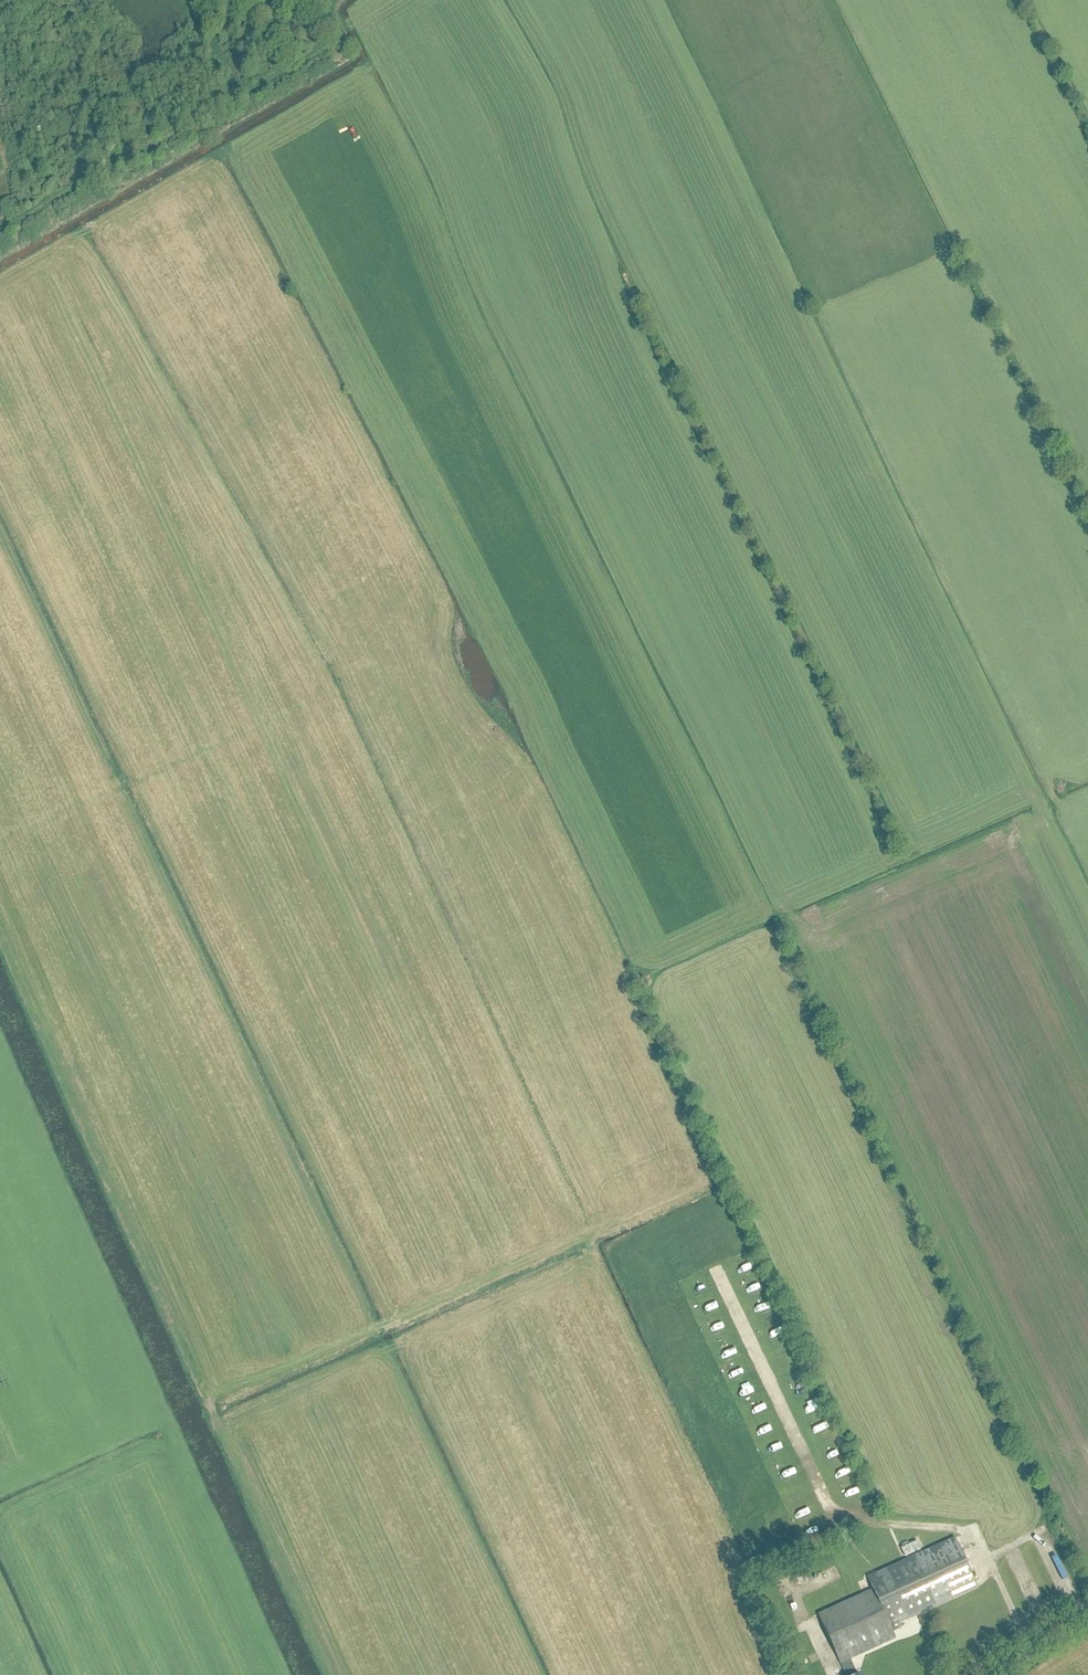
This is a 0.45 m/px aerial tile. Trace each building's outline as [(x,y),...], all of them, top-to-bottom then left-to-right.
[(978,1589),(955,1538),(867,1577),(873,1590),(817,1615),(840,1664),(896,1639),(893,1632),(901,1628),(899,1624),(978,1589)] [(904,1557),(921,1549),(917,1541),(901,1549),(904,1557)] [(841,1664),(846,1674),(858,1674),(850,1660),(841,1664)]
